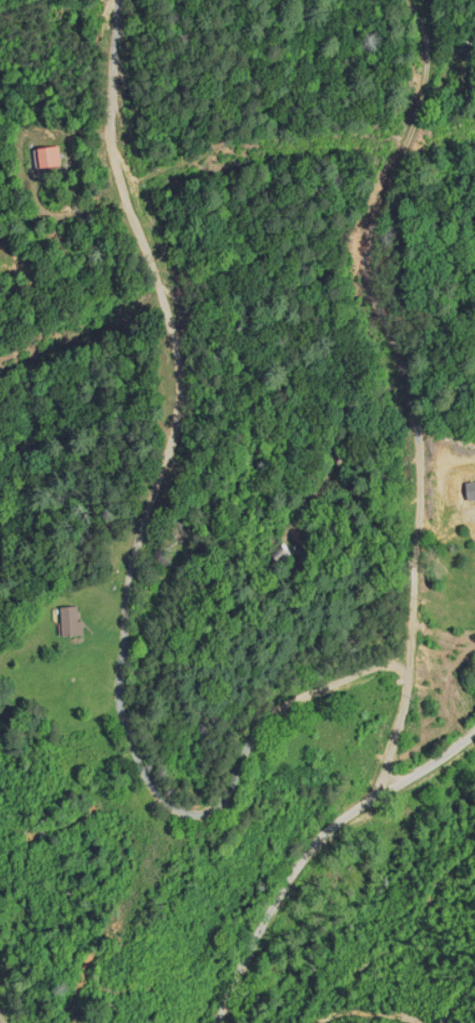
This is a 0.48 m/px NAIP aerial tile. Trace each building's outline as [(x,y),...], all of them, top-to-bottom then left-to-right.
[(37,149),(41,169),(62,165),(58,145),(37,149)] [(62,606),(62,635),(80,635),(80,606),(62,606)]
